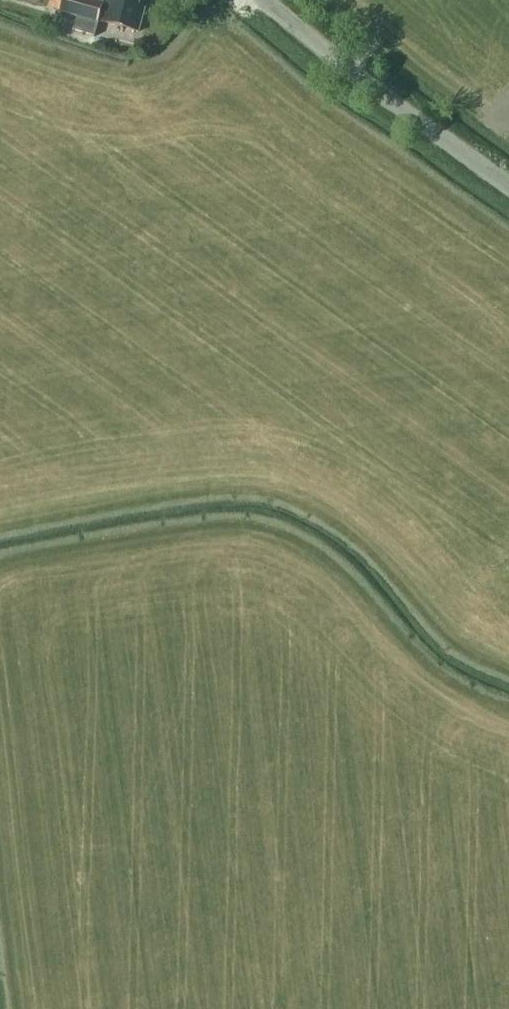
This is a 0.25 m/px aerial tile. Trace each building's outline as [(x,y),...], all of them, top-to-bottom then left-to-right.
[(59,0),(51,0),(48,8),(57,10),(59,0)] [(57,10),(78,16),(74,30),(95,36),(104,3),(92,0),(59,0),(57,10)] [(135,31),(142,8),(138,7),(140,0),(108,0),(102,22),(135,31)]
